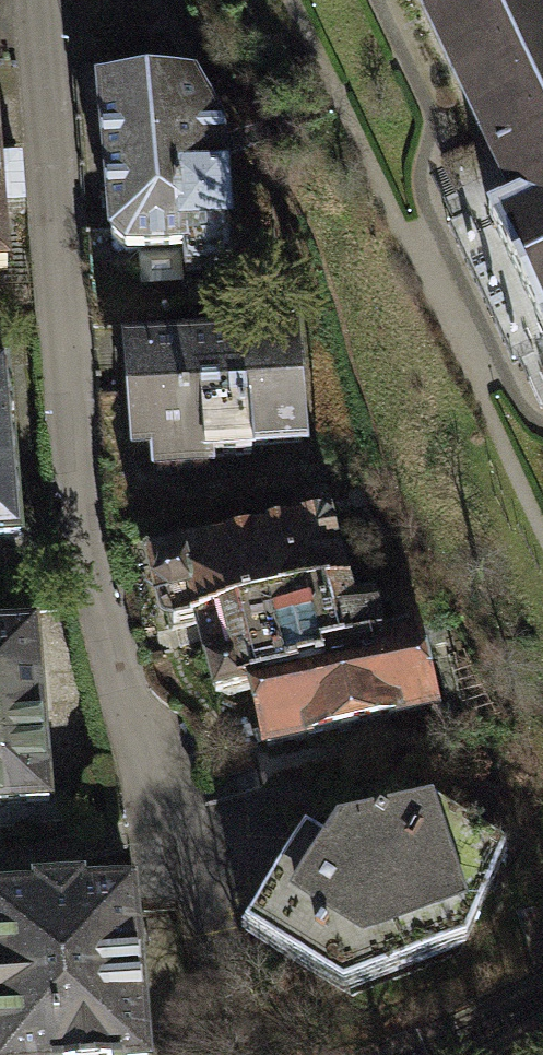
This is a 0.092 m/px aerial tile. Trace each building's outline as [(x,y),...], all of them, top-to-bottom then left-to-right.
[(512,205),(488,216),(542,334),(542,0),(416,0),(512,205)] [(232,267),(220,124),(194,80),(98,88),(111,239),(127,252),(184,247),(184,270),(232,267)] [(290,334),(127,346),(135,457),(154,455),(155,471),(207,467),(206,459),(251,455),(251,446),(299,443),(290,334)] [(0,365),(0,533),(18,531),(4,364),(0,365)] [(195,622),(343,583),(325,515),(149,562),(167,630),(195,622)] [(343,583),(195,622),(212,686),(223,693),(249,688),(384,652),(379,633),(369,596),(347,602),(343,583)] [(384,652),(249,688),(265,748),(432,704),(411,625),(379,633),(384,652)] [(0,630),(0,805),(48,802),(38,627),(0,630)] [(338,989),(462,942),(505,848),(427,800),(331,821),(318,842),(298,831),(237,930),(338,989)] [(132,883),(0,893),(0,1054),(145,1054),(132,883)]
